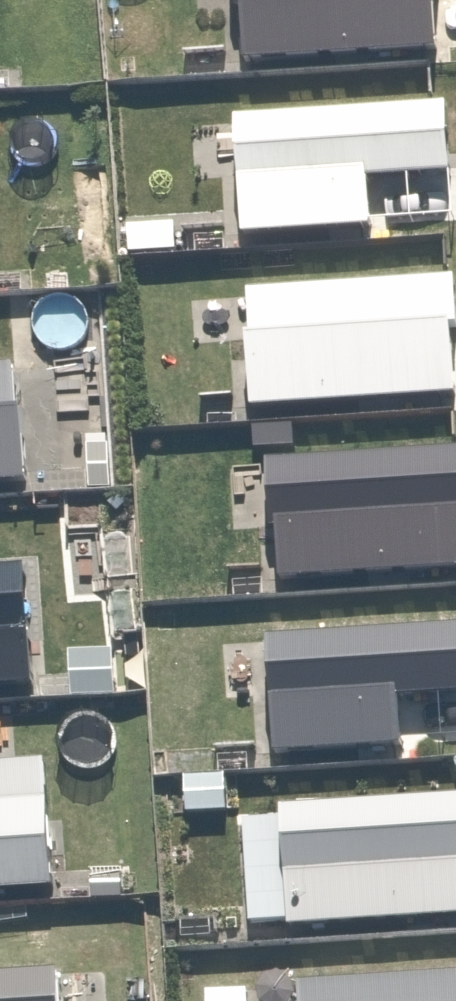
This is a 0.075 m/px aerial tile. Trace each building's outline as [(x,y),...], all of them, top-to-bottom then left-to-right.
[(436,51),(433,0),(236,0),(237,12),(243,12),(247,64),(436,51)] [(453,176),(448,106),(274,117),(274,113),(262,114),(262,118),(235,120),(243,238),(372,229),(368,181),(453,176)] [(455,279),(287,291),(287,286),(273,287),(273,292),(250,293),(253,338),(249,338),(253,410),(455,397),(455,382),(452,329),(455,329),(455,288),(455,279)] [(0,367),(0,487),(27,485),(22,411),(18,412),(15,366),(0,367)] [(267,464),(272,531),(278,531),(282,584),(455,572),(455,452),(267,464)] [(26,570),(0,572),(0,689),(34,687),(26,570)] [(268,640),(275,757),(403,749),(400,700),(455,696),(455,627),(268,640)] [(55,890),(46,762),(0,765),(0,894),(55,890)] [(283,810),(290,929),(455,919),(455,799),(283,810)] [(58,974),(0,978),(0,1000),(61,1000),(58,974)] [(300,985),(301,1000),(455,1000),(455,975),(300,985)]
